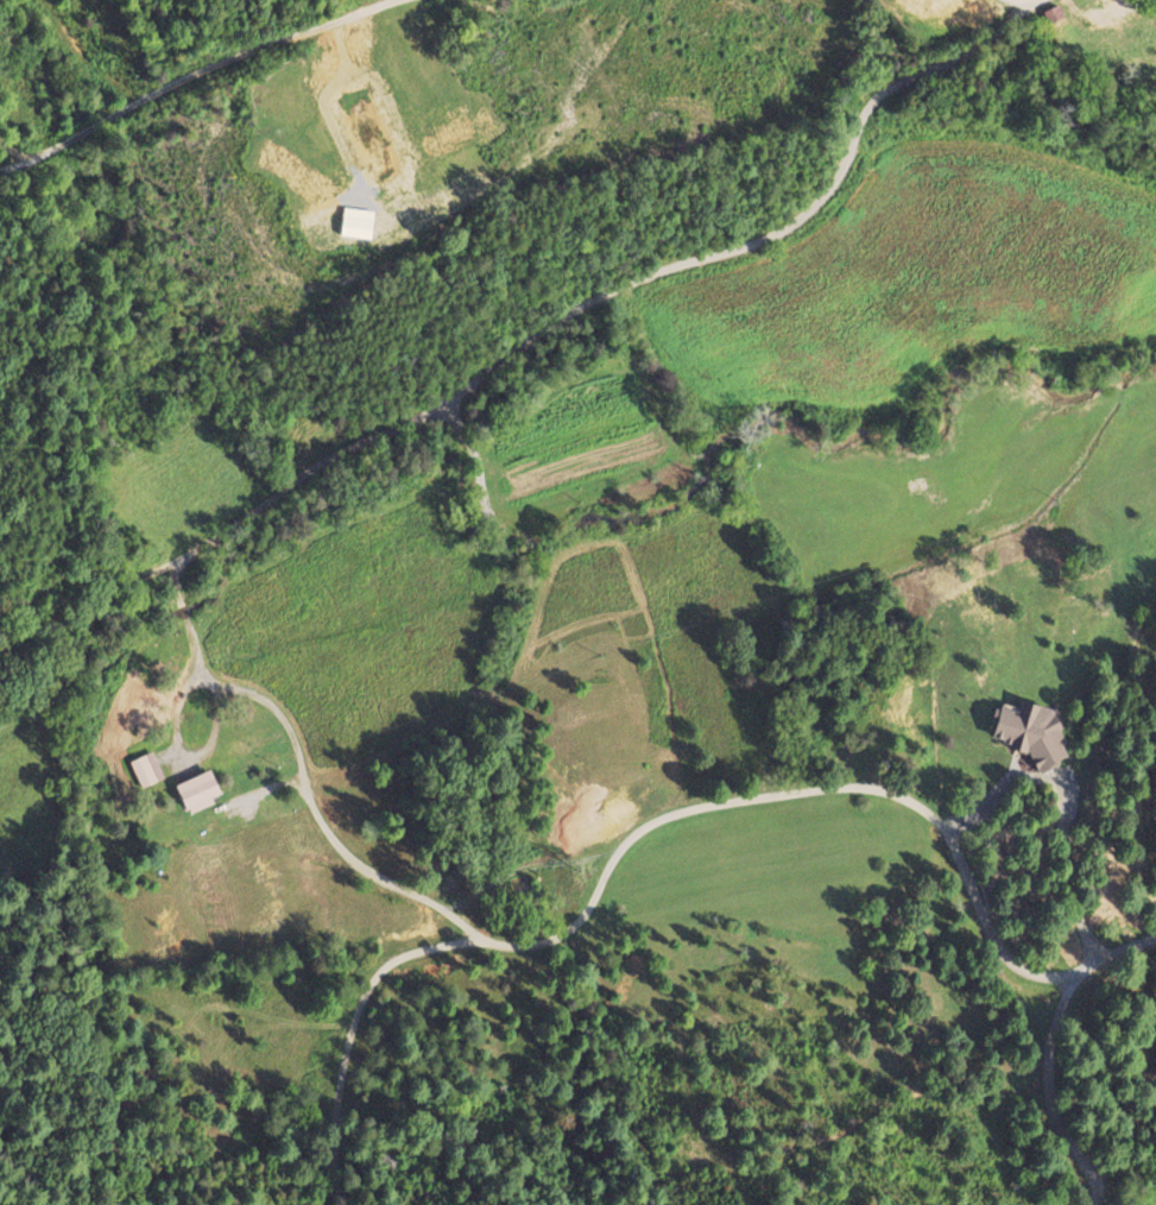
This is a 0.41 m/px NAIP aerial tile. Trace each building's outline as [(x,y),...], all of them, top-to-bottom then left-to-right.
[(1049,709),(1018,702),(1016,711),(999,707),(991,711),(990,719),(992,724),(990,737),(1002,740),(1008,750),(1027,754),(1037,773),(1067,757),(1062,749),(1064,741),(1059,732),(1060,728),(1049,709)] [(139,788),(163,778),(152,751),(128,761),(139,788)] [(209,797),(218,793),(207,769),(173,785),(187,815),(212,803),(209,797)]
